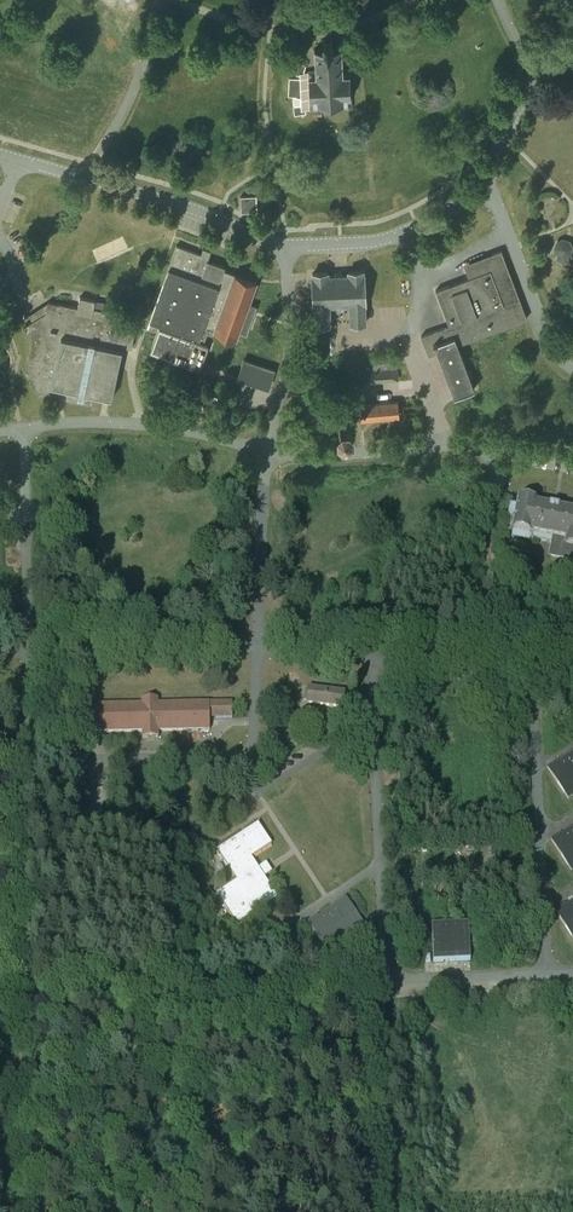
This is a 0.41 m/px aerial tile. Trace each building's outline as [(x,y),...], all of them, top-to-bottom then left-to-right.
[(342,69),(341,48),(333,48),(332,39),(323,40),(323,49),(315,49),(316,71),(304,72),(306,64),(297,62),(294,73),(300,74),(300,77),(289,77),(288,95),(294,95),(294,105),(293,105),(295,114),(306,112),(305,109),(325,108),(325,112),(336,112),(336,108),(351,107),(349,69),(342,69)] [(240,196),(241,212),(257,211),(256,195),(240,196)] [(150,351),(199,369),(208,345),(198,342),(200,338),(204,339),(208,329),(236,339),(239,332),(246,334),(256,306),(249,304),(257,281),(235,274),(224,270),(225,266),(208,260),(211,251),(207,249),(203,248),(201,254),(177,245),(169,268),(150,320),(168,326),(167,330),(159,327),(150,351)] [(437,351),(454,396),(474,388),(457,344),(527,318),(501,250),(492,253),(494,258),(466,268),(469,277),(436,290),(450,325),(422,335),(429,355),(437,351)] [(348,271),(349,274),(328,275),(328,272),(313,273),(315,325),(330,324),(330,306),(350,305),(351,324),(366,323),(364,271),(348,271)] [(25,373),(39,396),(50,389),(50,385),(68,389),(66,399),(91,404),(94,394),(112,398),(124,346),(132,348),(136,329),(111,324),(114,312),(94,308),(96,300),(80,297),(78,307),(59,303),(59,304),(50,302),(47,303),(28,314),(32,320),(23,326),(32,341),(25,373)] [(238,377),(269,387),(275,370),(244,360),(238,377)] [(369,364),(370,382),(398,379),(397,368),(396,369),(396,366),(391,367),(391,362),(369,364)] [(206,399),(215,402),(217,397),(208,393),(206,399)] [(359,404),(361,420),(399,417),(398,401),(359,404)] [(338,428),(339,430),(340,431),(340,432),(342,432),(343,433),(344,433),(345,433),(347,433),(348,433),(349,432),(350,432),(351,431),(351,430),(352,429),(352,428),(353,427),(353,425),(352,424),(352,423),(352,422),(351,421),(350,421),(349,420),(347,419),(346,419),(345,419),(343,419),(342,419),(341,420),(340,421),(339,422),(338,423),(338,425),(338,426),(338,427),(338,428)] [(572,510),(572,512),(536,505),(537,502),(518,499),(516,509),(510,508),(508,518),(514,519),(512,530),(513,530),(512,537),(530,541),(531,533),(552,537),(548,557),(572,561),(572,510)] [(306,705),(342,709),(343,707),(345,707),(347,697),(344,696),(344,694),(308,689),(308,692),(305,691),(304,702),(307,702),(306,705)] [(91,706),(91,722),(91,734),(143,733),(143,739),(158,738),(158,732),(210,731),(209,719),(209,703),(158,705),(158,700),(142,700),(142,705),(91,706)] [(232,703),(209,703),(209,719),(232,719),(232,703)] [(557,762),(557,761),(548,767),(569,798),(572,795),(572,752),(557,762)] [(237,882),(217,895),(237,926),(278,899),(252,859),(272,845),(258,824),(217,851),(237,882)] [(572,871),(572,870),(572,826),(561,834),(561,833),(551,839),(572,871)] [(337,904),(337,905),(318,918),(317,917),(308,923),(329,954),(336,950),(334,947),(357,931),(359,935),(367,930),(346,898),(337,904)] [(572,937),(572,900),(565,905),(565,904),(555,910),(572,937)] [(430,929),(432,965),(468,964),(466,927),(430,929)] [(167,964),(187,975),(191,967),(171,956),(167,964)] [(251,975),(247,981),(255,985),(258,979),(251,975)] [(205,1000),(216,980),(208,976),(197,996),(205,1000)] [(233,1001),(244,981),(236,977),(225,997),(233,1001)] [(261,1001),(273,982),(265,977),(253,997),(261,1001)] [(163,989),(182,1000),(187,992),(167,981),(163,989)]
